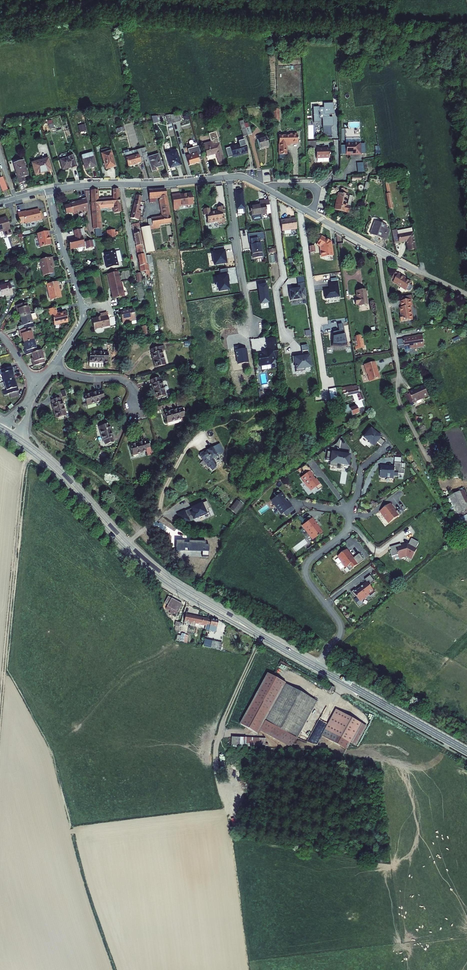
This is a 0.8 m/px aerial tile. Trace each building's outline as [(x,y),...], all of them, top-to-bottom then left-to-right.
[(319,107),(313,108),(314,122),(320,122),(320,119),(322,118),(322,126),(331,126),(333,126),(332,117),(327,117),(327,115),(334,115),(334,104),(324,104),(324,108),(319,108),(319,107)] [(174,111),(176,120),(185,117),(183,111),(174,111)] [(239,122),(243,136),(247,135),(245,127),(243,121),(239,122)] [(331,126),(322,126),(323,138),(331,138),(331,126)] [(281,134),(282,152),(289,152),(289,144),(293,144),(293,141),(300,141),(300,132),(291,132),(291,134),(281,134)] [(203,144),(207,157),(217,154),(220,166),(226,164),(216,133),(209,135),(211,142),(203,144)] [(257,140),(260,150),(269,147),(266,137),(257,140)] [(247,153),(245,147),(246,146),(244,140),(238,142),(238,144),(230,147),(230,148),(232,157),(233,157),(247,153)] [(360,154),(360,143),(345,144),(345,154),(346,154),(346,156),(350,155),(350,154),(360,154)] [(202,160),(198,146),(187,150),(189,156),(185,156),(188,166),(199,162),(199,161),(202,160)] [(329,148),(316,149),(316,159),(330,158),(329,148)] [(145,149),(141,150),(144,163),(146,168),(150,167),(151,171),(161,168),(158,155),(148,158),(145,149)] [(123,155),(127,168),(137,166),(136,165),(144,163),(141,150),(123,155)] [(166,154),(170,169),(180,166),(176,151),(166,154)] [(81,156),(85,170),(96,168),(92,153),(81,156)] [(110,153),(100,155),(105,170),(114,167),(110,153)] [(60,160),(63,170),(72,167),(73,169),(77,167),(73,155),(69,156),(69,157),(60,160)] [(31,164),(35,175),(51,171),(47,159),(31,164)] [(13,164),(19,184),(25,182),(23,177),(27,176),(23,162),(13,164)] [(149,190),(150,198),(156,197),(160,197),(164,217),(148,220),(150,231),(151,230),(158,229),(158,226),(171,224),(165,189),(149,190)] [(90,191),(94,230),(101,229),(99,206),(113,206),(120,205),(120,196),(119,196),(119,190),(112,190),(113,198),(98,199),(97,190),(90,191)] [(172,191),(174,207),(181,206),(181,202),(196,200),(194,190),(180,192),(176,192),(176,191),(172,191)] [(243,191),(234,192),(237,210),(245,209),(243,191)] [(337,194),(334,211),(348,214),(351,197),(337,194)] [(137,195),(131,218),(139,220),(141,211),(139,210),(142,197),(137,195)] [(72,213),(72,215),(77,214),(77,212),(83,210),(83,212),(87,212),(85,198),(80,199),(81,201),(68,205),(69,206),(66,208),(66,209),(66,211),(68,212),(70,213),(70,214),(72,213)] [(260,205),(259,205),(261,215),(271,214),(269,200),(260,202),(260,205)] [(208,211),(209,219),(219,218),(219,219),(224,218),(223,209),(226,209),(225,203),(219,204),(219,207),(212,208),(211,205),(204,206),(205,211),(208,211)] [(120,205),(113,206),(114,214),(121,212),(120,205)] [(250,206),(252,217),(261,215),(259,205),(250,206)] [(25,222),(25,223),(41,219),(39,211),(38,209),(26,212),(26,210),(17,212),(20,223),(25,222)] [(11,227),(7,216),(0,218),(0,230),(11,227)] [(297,229),(295,218),(291,219),(280,221),(281,231),(297,229)] [(374,222),(369,236),(386,241),(390,230),(385,228),(386,226),(374,222)] [(132,225),(138,252),(143,251),(145,250),(139,223),(132,225)] [(68,236),(71,248),(85,244),(85,245),(88,244),(88,247),(95,246),(93,238),(84,240),(83,233),(81,227),(74,228),(75,235),(68,236)] [(37,231),(41,245),(52,243),(48,229),(37,231)] [(391,230),(394,244),(406,242),(408,251),(405,234),(398,235),(397,231),(397,229),(391,230)] [(142,232),(146,251),(154,249),(151,230),(150,231),(142,232)] [(412,233),(405,234),(408,251),(415,250),(412,233)] [(321,237),(316,246),(319,248),(320,258),(333,256),(331,242),(321,237)] [(259,239),(249,241),(252,259),(263,257),(259,239)] [(227,263),(225,252),(225,247),(213,248),(213,253),(211,253),(212,265),(227,263)] [(105,265),(106,268),(118,265),(117,262),(116,258),(120,257),(119,251),(115,252),(115,251),(104,254),(105,259),(107,264),(105,265)] [(147,256),(144,257),(143,251),(138,252),(141,270),(142,270),(143,272),(150,271),(149,264),(147,256)] [(40,258),(44,274),(55,271),(53,264),(55,264),(53,255),(40,258)] [(152,255),(146,256),(147,256),(149,264),(150,271),(150,272),(155,271),(152,255)] [(109,271),(115,296),(126,293),(124,283),(122,283),(122,280),(119,269),(109,271)] [(228,274),(213,277),(215,284),(218,284),(219,290),(228,289),(227,282),(229,281),(228,274)] [(402,276),(399,274),(393,283),(406,291),(407,290),(409,291),(410,291),(413,287),(412,285),(410,284),(411,283),(402,277),(402,276)] [(47,282),(51,298),(63,295),(58,279),(47,282)] [(267,282),(258,283),(261,302),(269,301),(267,282)] [(337,282),(329,283),(330,290),(324,291),(325,299),(339,296),(337,282)] [(306,299),(303,284),(297,285),(297,290),(288,291),(290,302),(301,301),(301,299),(306,299)] [(0,287),(0,298),(7,296),(7,298),(13,296),(9,285),(0,287)] [(358,306),(358,307),(367,306),(365,291),(355,292),(357,300),(354,300),(355,306),(358,306)] [(18,309),(20,316),(30,313),(26,300),(15,304),(17,310),(18,309)] [(400,316),(401,323),(413,320),(411,307),(412,307),(411,301),(401,303),(402,308),(400,309),(401,316),(400,316)] [(122,309),(125,321),(134,318),(134,321),(139,320),(135,305),(122,309)] [(52,314),(55,324),(69,321),(66,310),(58,312),(56,306),(49,308),(50,314),(52,314)] [(94,316),(97,326),(113,322),(110,309),(102,311),(103,313),(103,314),(100,315),(94,316)] [(19,329),(30,326),(33,325),(31,318),(36,316),(35,312),(30,313),(20,316),(22,322),(17,323),(19,329)] [(339,331),(332,333),(331,346),(341,347),(346,346),(342,324),(337,325),(339,331)] [(21,335),(23,342),(33,339),(30,326),(19,329),(20,335),(21,335)] [(410,352),(410,349),(424,346),(422,335),(403,339),(406,352),(407,353),(410,353),(410,352)] [(281,352),(278,337),(270,338),(271,344),(269,347),(268,346),(265,348),(265,349),(261,350),(262,361),(274,359),(278,353),(281,352)] [(26,354),(31,352),(37,351),(33,339),(23,342),(25,348),(24,348),(26,354)] [(153,353),(157,367),(167,365),(163,350),(161,351),(160,347),(153,349),(154,353),(153,353)] [(31,359),(33,365),(44,361),(41,349),(37,351),(31,352),(33,358),(31,359)] [(90,350),(89,360),(104,361),(104,359),(109,359),(110,352),(104,351),(90,350)] [(310,367),(308,356),(302,357),(298,357),(298,355),(291,356),(292,363),(294,362),(296,372),(304,370),(304,368),(310,367)] [(367,376),(369,382),(377,380),(380,378),(379,373),(377,373),(374,362),(363,365),(366,376),(367,376)] [(1,370),(5,382),(15,379),(13,372),(14,371),(13,366),(1,370)] [(152,383),(156,397),(166,394),(163,381),(160,381),(159,377),(152,379),(153,383),(152,383)] [(5,382),(8,393),(19,390),(18,384),(16,385),(15,379),(5,382)] [(358,385),(342,387),(343,394),(346,393),(347,396),(353,395),(356,401),(355,402),(356,406),(349,408),(351,415),(358,413),(357,408),(363,407),(361,399),(364,399),(361,392),(360,393),(358,385)] [(424,386),(409,393),(414,403),(429,396),(424,386)] [(87,395),(90,405),(104,401),(103,400),(108,398),(106,391),(101,392),(101,391),(87,395)] [(54,404),(58,418),(68,415),(64,401),(62,401),(61,397),(54,399),(55,404),(54,404)] [(167,412),(170,425),(179,423),(178,420),(183,418),(183,416),(187,415),(185,408),(181,409),(181,408),(167,412)] [(107,440),(108,445),(115,443),(114,438),(115,438),(111,424),(101,427),(105,441),(107,440)] [(369,441),(373,444),(377,439),(382,444),(385,440),(380,435),(381,435),(371,427),(364,436),(370,440),(369,441)] [(132,444),(135,455),(149,451),(150,456),(155,455),(153,448),(151,440),(146,441),(132,444)] [(216,455),(224,451),(219,443),(200,453),(199,455),(212,471),(216,467),(214,466),(217,464),(212,459),(217,457),(216,455)] [(340,451),(332,450),(332,451),(331,457),(327,457),(326,460),(330,460),(330,464),(338,466),(338,463),(350,464),(351,458),(349,457),(350,454),(339,452),(340,451)] [(402,467),(402,462),(394,462),(394,467),(392,467),(389,467),(389,466),(381,466),(380,476),(388,476),(388,477),(394,478),(394,475),(398,475),(399,473),(404,473),(404,468),(402,467)] [(315,474),(308,464),(302,468),(306,474),(303,477),(306,481),(305,481),(309,486),(310,486),(313,490),(317,486),(319,489),(324,486),(320,480),(318,481),(314,475),(315,474)] [(285,498),(279,489),(274,492),(277,495),(272,498),(277,504),(276,505),(280,511),(281,510),(283,512),(292,506),(288,500),(285,497),(285,498)] [(454,515),(466,510),(466,501),(463,490),(447,496),(454,515)] [(235,506),(239,510),(247,502),(243,498),(235,506)] [(191,515),(193,519),(207,513),(207,512),(209,512),(207,509),(209,508),(207,502),(205,502),(204,502),(203,503),(202,502),(191,507),(191,508),(185,510),(176,513),(181,524),(190,521),(188,516),(191,515)] [(396,510),(390,502),(382,509),(388,516),(387,517),(390,522),(402,513),(399,509),(396,510)] [(466,525),(466,514),(456,519),(461,528),(466,525)] [(317,523),(313,517),(312,517),(307,521),(304,524),(305,526),(304,526),(308,531),(309,530),(315,538),(322,531),(317,524),(317,523)] [(420,542),(414,538),(410,544),(409,544),(403,545),(402,543),(392,546),(393,549),(391,550),(393,555),(399,553),(400,556),(408,554),(414,557),(418,549),(417,548),(420,542)] [(184,540),(176,540),(176,550),(184,550),(184,548),(188,548),(188,550),(202,551),(202,556),(208,556),(208,545),(205,545),(205,541),(188,541),(188,543),(184,543),(184,540)] [(353,556),(347,548),(342,553),(340,555),(345,561),(344,562),(348,567),(349,566),(351,570),(366,559),(361,552),(354,558),(352,556),(353,556)] [(376,580),(372,574),(366,578),(368,581),(365,583),(366,584),(359,589),(357,588),(353,591),(356,595),(358,594),(362,600),(371,593),(372,595),(377,591),(371,584),(376,580)] [(180,597),(166,590),(163,596),(166,597),(164,602),(169,604),(168,606),(174,609),(180,597)] [(211,616),(187,610),(185,619),(197,622),(198,620),(210,622),(211,616)] [(223,618),(211,616),(210,622),(215,624),(221,625),(223,618)] [(210,647),(211,639),(203,638),(202,646),(210,647)] [(229,640),(220,639),(218,646),(218,647),(227,648),(229,640)] [(289,679),(271,669),(245,718),(262,727),(264,725),(282,734),(299,735),(301,732),(320,696),(289,679)] [(369,722),(338,705),(323,731),(335,738),(359,739),(369,722)] [(231,746),(266,747),(266,737),(231,736),(231,746)]
